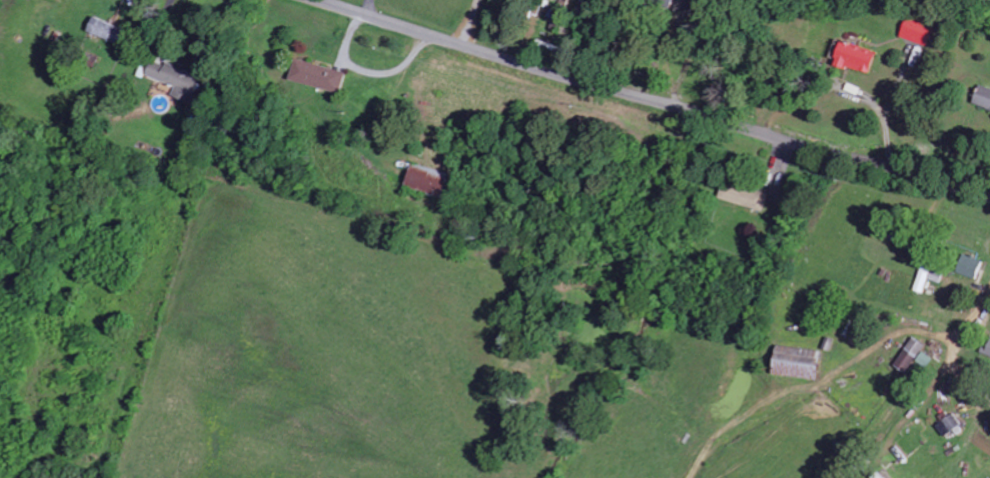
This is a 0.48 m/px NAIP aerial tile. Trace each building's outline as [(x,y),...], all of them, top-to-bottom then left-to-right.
[(901,36),(928,47),(937,26),(910,15),(901,36)] [(86,34),(116,41),(119,24),(89,18),(86,34)] [(870,74),(875,51),(838,42),(833,65),(870,74)] [(95,66),(98,56),(85,53),(82,63),(95,66)] [(151,58),(145,74),(176,86),(172,96),(194,104),(204,77),(151,58)] [(289,80),(339,93),(344,71),(294,58),(289,80)] [(978,85),(972,105),(989,110),(989,88),(978,85)] [(404,184),(439,197),(447,176),(412,163),(404,184)] [(955,272),(978,279),(983,261),(960,254),(955,272)] [(912,290),(922,293),(928,279),(939,283),(943,272),(922,264),(912,290)] [(989,356),(989,332),(981,353),(989,356)] [(926,346),(912,337),(894,366),(907,374),(915,362),(925,369),(932,358),(922,351),(926,346)] [(819,352),(775,344),(770,373),(815,381),(819,352)] [(964,431),(954,413),(936,423),(946,441),(964,431)]
